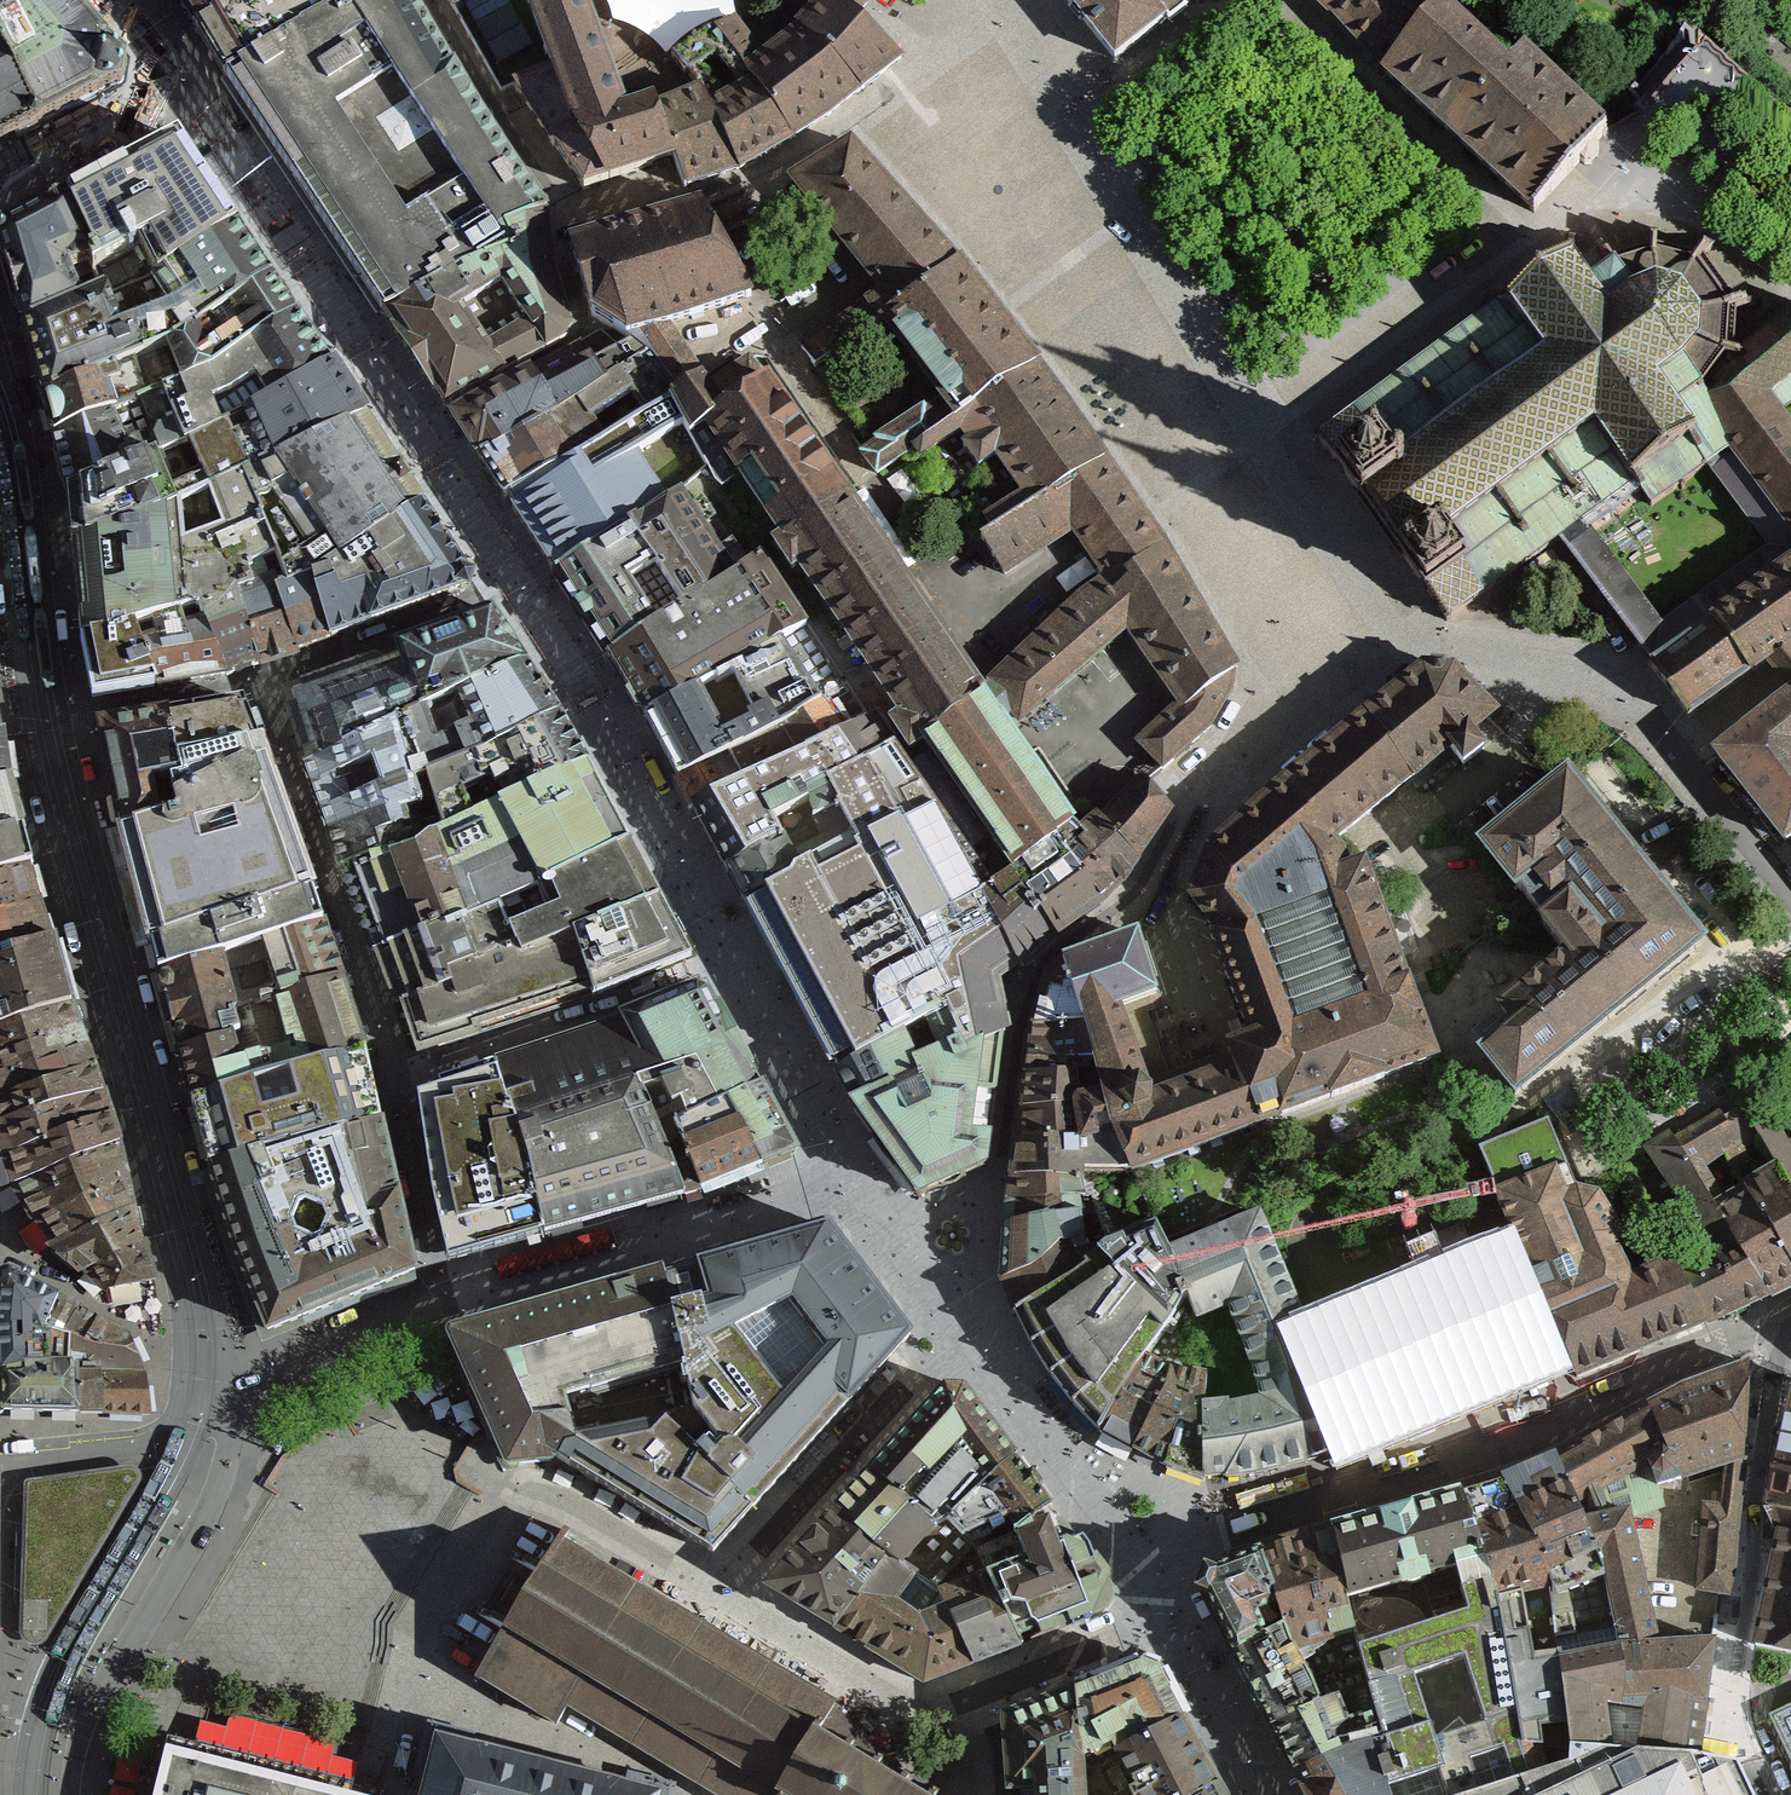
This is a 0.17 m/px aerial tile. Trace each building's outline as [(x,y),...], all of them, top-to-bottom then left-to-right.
[(30,128),(30,130),(38,125),(37,122),(97,91),(98,89),(101,89),(111,88),(119,82),(122,81),(122,79),(126,70),(126,60),(126,57),(124,55),(118,47),(109,43),(107,41),(107,40),(73,0),(0,0),(0,144),(30,128)] [(196,28),(242,0),(179,0),(182,4),(181,5),(183,9),(184,8),(193,23),(192,23),(195,26),(196,28)] [(225,78),(327,18),(357,0),(242,0),(196,28),(208,48),(225,78)] [(327,18),(225,78),(243,105),(362,283),(382,312),(383,314),(445,280),(514,245),(505,227),(547,209),(541,200),(479,109),(464,83),(414,0),(357,0),(327,18)] [(501,92),(515,86),(515,87),(584,188),(639,169),(672,158),(655,111),(653,106),(651,107),(625,115),(581,0),(448,0),(501,92)] [(802,31),(861,89),(877,78),(901,58),(899,55),(897,56),(858,20),(837,0),(822,0),(821,1),(798,25),(802,30),(802,31)] [(858,20),(868,5),(872,0),(837,0),(858,20)] [(1182,6),(1191,0),(1067,0),(1075,9),(1115,59),(1166,19),(1169,24),(1186,11),(1182,6)] [(1332,13),(1344,0),(1320,0),(1332,13)] [(1425,30),(1393,0),(1344,0),(1332,13),(1350,33),(1385,70),(1383,71),(1385,73),(1425,30)] [(1425,30),(1385,73),(1454,137),(1530,207),(1534,213),(1538,208),(1537,207),(1575,166),(1581,161),(1585,165),(1590,165),(1598,157),(1598,151),(1594,147),(1602,138),(1604,140),(1609,134),(1604,129),(1602,132),(1522,58),(1507,74),(1440,13),(1425,30)] [(744,74),(792,139),(815,122),(826,115),(838,106),(861,89),(802,31),(763,61),(733,21),(715,33),(744,74)] [(674,55),(702,90),(701,91),(740,168),(759,158),(792,139),(744,74),(715,33),(713,31),(674,55)] [(672,158),(684,187),(701,182),(740,168),(701,91),(655,111),(672,158)] [(193,160),(178,137),(109,173),(88,184),(66,196),(95,256),(89,258),(90,260),(103,291),(107,300),(152,281),(236,225),(221,203),(193,160)] [(797,178),(792,181),(794,184),(797,182),(883,292),(801,348),(814,366),(827,357),(884,318),(956,263),(890,189),(854,148),(855,147),(852,142),(847,146),(847,147),(825,161),(824,159),(819,162),(820,164),(802,175),(802,173),(796,177),(797,178)] [(67,270),(90,260),(89,258),(95,256),(66,196),(13,224),(0,231),(0,249),(6,269),(22,326),(81,301),(67,270)] [(607,326),(611,328),(613,327),(625,337),(628,336),(668,323),(751,296),(710,223),(702,209),(700,205),(696,207),(603,235),(576,243),(569,244),(572,250),(578,268),(574,269),(576,273),(579,272),(584,289),(582,289),(584,297),(586,297),(588,305),(586,308),(589,317),(598,321),(605,327),(607,326)] [(514,245),(445,280),(383,314),(407,351),(445,408),(565,338),(567,333),(570,325),(552,264),(550,247),(547,209),(505,227),(514,245)] [(236,226),(236,225),(152,281),(107,300),(103,291),(81,301),(22,326),(28,348),(43,398),(134,361),(170,347),(272,279),(271,279),(252,249),(236,226)] [(1458,612),(1558,539),(1585,519),(1588,516),(1592,522),(1595,520),(1592,515),(1612,500),(1615,505),(1618,503),(1615,498),(1634,484),(1635,483),(1651,505),(1679,485),(1682,489),(1685,486),(1682,483),(1708,465),(1711,462),(1709,459),(1708,460),(1693,439),(1694,437),(1696,435),(1678,409),(1692,400),(1694,402),(1704,395),(1704,394),(1728,361),(1729,360),(1732,354),(1732,353),(1731,352),(1733,315),(1734,315),(1734,312),(1740,310),(1758,303),(1756,298),(1740,303),(1734,305),(1702,261),(1706,255),(1715,242),(1710,238),(1701,252),(1695,260),(1656,250),(1657,243),(1657,229),(1651,229),(1650,242),(1650,252),(1612,265),(1600,248),(1573,268),(1572,267),(1574,249),(1575,234),(1569,234),(1568,248),(1567,261),(1510,303),(1484,296),(1483,302),(1495,305),(1481,316),(1477,311),(1474,314),(1477,319),(1460,332),(1456,327),(1453,329),(1457,334),(1433,352),(1429,347),(1426,349),(1430,354),(1412,367),(1408,362),(1405,365),(1409,370),(1384,388),(1381,383),(1377,385),(1381,390),(1356,408),(1352,403),(1349,406),(1353,411),(1319,435),(1318,434),(1315,437),(1338,467),(1335,469),(1338,473),(1340,471),(1341,472),(1357,495),(1358,496),(1356,497),(1358,500),(1356,502),(1358,505),(1364,502),(1369,509),(1363,513),(1365,516),(1377,517),(1379,521),(1390,536),(1387,548),(1389,550),(1395,546),(1400,554),(1394,558),(1397,561),(1400,559),(1401,561),(1404,559),(1414,572),(1423,586),(1421,588),(1423,591),(1426,589),(1447,621),(1458,612)] [(960,415),(1035,365),(993,311),(956,263),(884,318),(947,400),(926,415),(923,411),(878,440),(881,444),(864,455),(877,473),(889,465),(888,463),(914,446),(960,415)] [(164,393),(212,373),(295,315),(281,293),(272,279),(170,347),(134,361),(145,401),(164,393)] [(1686,714),(1688,717),(1691,714),(1709,701),(1750,672),(1766,661),(1767,659),(1767,658),(1788,643),(1790,641),(1790,426),(1780,411),(1790,402),(1790,312),(1747,348),(1742,352),(1740,357),(1736,355),(1732,354),(1729,360),(1728,361),(1704,394),(1704,395),(1694,402),(1692,400),(1678,409),(1696,435),(1694,437),(1693,439),(1708,460),(1709,459),(1711,462),(1708,465),(1718,479),(1718,481),(1721,482),(1731,495),(1731,499),(1734,499),(1744,512),(1744,516),(1747,517),(1757,530),(1756,533),(1760,534),(1769,547),(1755,557),(1752,557),(1751,560),(1736,571),(1733,570),(1732,574),(1717,584),(1714,584),(1714,587),(1699,598),(1695,597),(1695,601),(1680,611),(1676,611),(1676,614),(1661,625),(1651,611),(1652,608),(1648,608),(1638,594),(1639,590),(1635,590),(1625,576),(1626,572),(1622,572),(1611,558),(1612,555),(1609,554),(1598,540),(1599,537),(1595,537),(1590,530),(1587,526),(1586,524),(1585,523),(1585,519),(1558,539),(1560,541),(1571,555),(1573,558),(1584,573),(1587,576),(1598,590),(1594,593),(1610,615),(1614,611),(1624,626),(1627,629),(1638,644),(1640,647),(1647,656),(1651,661),(1648,664),(1651,667),(1658,676),(1661,679),(1677,701),(1679,704),(1686,714)] [(164,393),(185,445),(238,420),(330,368),(306,331),(295,315),(212,373),(164,393)] [(628,336),(649,352),(652,355),(662,367),(667,364),(673,371),(668,374),(678,390),(679,391),(669,398),(669,400),(707,467),(714,480),(721,487),(740,475),(783,537),(845,494),(843,492),(832,474),(828,469),(816,452),(813,447),(801,429),(797,424),(785,407),(782,402),(766,379),(764,381),(748,357),(707,386),(702,379),(705,377),(668,323),(628,336)] [(625,337),(613,327),(611,328),(607,326),(605,327),(451,417),(454,420),(467,441),(477,456),(479,459),(577,403),(591,393),(649,352),(628,336),(625,337)] [(652,355),(649,352),(591,393),(577,403),(479,459),(490,478),(504,498),(591,450),(669,400),(669,398),(679,391),(678,390),(668,374),(673,371),(667,364),(662,367),(652,355)] [(45,408),(54,437),(145,401),(134,361),(43,398),(45,408)] [(985,521),(993,532),(1104,460),(1067,409),(1035,365),(960,415),(914,446),(921,456),(960,430),(968,442),(963,446),(978,467),(997,454),(1026,495),(985,521)] [(330,368),(238,420),(185,445),(182,446),(203,495),(243,477),(274,462),(364,419),(363,417),(343,386),(330,368)] [(164,393),(145,401),(54,437),(57,452),(66,493),(74,491),(182,446),(185,445),(164,393)] [(554,575),(679,491),(678,490),(707,467),(669,400),(591,450),(504,498),(505,501),(508,499),(515,508),(512,510),(521,523),(553,573),(554,572),(555,574),(554,575)] [(277,595),(297,651),(304,648),(331,638),(313,579),(339,562),(422,507),(420,502),(418,500),(382,445),(365,419),(364,419),(274,462),(243,477),(260,516),(259,517),(275,555),(281,570),(287,587),(273,591),(275,596),(277,595)] [(89,540),(203,495),(182,446),(74,491),(66,493),(69,519),(71,541),(89,540)] [(1104,461),(1104,460),(993,532),(982,539),(1005,574),(1073,529),(1107,578),(1160,542),(1130,498),(1104,461)] [(254,590),(246,570),(275,555),(259,517),(260,516),(243,477),(203,495),(89,540),(71,541),(74,567),(81,639),(99,637),(133,627),(133,628),(198,607),(202,620),(204,619),(226,676),(236,672),(260,665),(238,607),(240,607),(237,595),(254,590)] [(688,604),(688,605),(735,574),(688,509),(679,491),(554,575),(572,603),(607,657),(688,604)] [(892,721),(910,748),(923,738),(983,695),(981,693),(956,656),(954,653),(876,539),(873,535),(847,498),(845,494),(783,537),(774,543),(792,568),(800,563),(903,714),(892,721)] [(339,562),(313,579),(331,638),(358,628),(463,590),(468,576),(435,526),(422,507),(339,562)] [(1160,542),(1107,578),(1080,598),(990,683),(991,685),(1013,713),(1018,720),(1127,626),(1181,703),(1138,743),(1164,769),(1208,729),(1210,727),(1231,691),(1231,690),(1233,666),(1195,602),(1160,542)] [(688,604),(607,657),(626,689),(644,719),(757,653),(755,651),(779,638),(805,623),(760,554),(739,571),(735,574),(688,605),(688,604)] [(275,596),(273,591),(287,587),(281,570),(275,555),(246,570),(254,590),(237,595),(240,607),(238,607),(260,665),(292,655),(298,653),(297,651),(277,595),(275,596)] [(198,607),(133,628),(156,688),(177,684),(226,676),(204,619),(202,620),(198,607)] [(310,678),(302,681),(301,685),(300,686),(300,687),(293,689),(284,692),(289,708),(288,709),(288,710),(286,712),(289,722),(292,723),(293,724),(291,727),(294,736),(297,737),(297,739),(295,741),(298,751),(301,751),(302,753),(303,752),(307,764),(394,725),(393,724),(422,711),(525,664),(497,620),(492,612),(396,647),(397,651),(399,650),(401,656),(381,664),(379,662),(378,661),(376,661),(374,660),(372,661),(372,659),(370,660),(367,657),(358,661),(358,665),(356,665),(353,663),(344,666),(344,669),(342,670),(339,668),(330,671),(329,675),(327,675),(325,673),(316,676),(315,680),(313,681),(310,678)] [(671,767),(677,780),(795,718),(794,716),(845,684),(805,623),(779,638),(755,651),(757,653),(644,719),(658,743),(671,767)] [(154,689),(156,688),(133,628),(133,627),(99,637),(81,639),(81,642),(84,658),(92,700),(126,694),(154,689)] [(1766,661),(1771,667),(1785,683),(1786,681),(1786,682),(1789,680),(1790,679),(1790,647),(1788,643),(1767,658),(1767,659),(1766,661)] [(533,675),(525,664),(422,711),(393,724),(394,725),(411,783),(414,782),(475,758),(558,715),(533,675)] [(1302,770),(1286,783),(1233,831),(1210,852),(1193,897),(1217,929),(1210,934),(1212,940),(1214,939),(1226,971),(1224,971),(1226,976),(1228,975),(1252,1040),(1234,1046),(1233,1044),(1228,1046),(1230,1052),(1231,1051),(1237,1067),(1185,1087),(1152,1099),(1146,1078),(1144,1079),(1118,1006),(1156,992),(1136,934),(1065,960),(1085,1025),(1086,1025),(1096,1058),(1094,1058),(1094,1061),(1103,1093),(1079,1101),(1084,1137),(1115,1128),(1135,1170),(1152,1164),(1154,1169),(1165,1166),(1163,1159),(1188,1150),(1190,1156),(1201,1152),(1199,1146),(1210,1142),(1212,1148),(1223,1144),(1221,1138),(1262,1123),(1262,1121),(1331,1096),(1384,1077),(1436,1057),(1407,982),(1364,864),(1349,869),(1342,851),(1333,841),(1449,747),(1463,765),(1483,748),(1470,730),(1491,713),(1469,691),(1452,673),(1445,672),(1442,667),(1434,666),(1430,671),(1424,671),(1318,757),(1302,770)] [(1057,933),(1014,871),(992,886),(969,852),(909,765),(899,751),(893,742),(891,744),(873,718),(869,720),(868,718),(845,684),(794,716),(795,718),(677,780),(674,782),(689,811),(693,809),(726,870),(838,807),(852,834),(787,872),(788,877),(744,902),(745,903),(748,902),(750,905),(746,907),(784,978),(830,1065),(834,1063),(838,1069),(834,1071),(835,1073),(884,1047),(903,1036),(905,1035),(919,1025),(926,1022),(944,1013),(953,1031),(963,1053),(1002,1034),(1005,1033),(995,986),(991,978),(999,972),(1016,960),(1022,966),(1055,935),(1057,933)] [(1013,713),(991,685),(981,693),(983,695),(923,738),(931,750),(909,765),(969,852),(992,836),(994,840),(993,840),(1011,867),(1012,866),(1015,870),(1056,842),(1052,838),(1071,824),(1067,818),(1069,817),(1048,787),(1046,784),(1026,754),(1023,751),(1003,721),(1013,713)] [(1716,754),(1727,767),(1785,841),(1790,837),(1790,694),(1716,754)] [(175,760),(259,744),(243,702),(187,712),(169,715),(175,760)] [(120,830),(168,815),(163,787),(155,788),(153,783),(179,778),(175,760),(169,715),(117,724),(99,727),(113,797),(120,830)] [(438,816),(443,833),(508,801),(587,765),(564,725),(558,715),(475,758),(414,782),(421,803),(432,800),(438,816)] [(438,816),(426,820),(421,803),(414,782),(411,783),(394,725),(307,764),(303,766),(311,787),(333,846),(341,868),(384,855),(385,859),(415,850),(429,839),(443,833),(438,816)] [(3,736),(0,736),(0,784),(10,782),(4,742),(3,736)] [(177,813),(168,815),(120,830),(120,831),(132,877),(149,943),(150,943),(256,908),(257,910),(312,890),(262,752),(259,744),(175,760),(179,778),(180,783),(171,785),(177,813)] [(430,934),(550,882),(629,843),(597,784),(587,765),(508,801),(443,833),(429,839),(415,850),(385,859),(384,855),(341,868),(349,889),(372,953),(428,931),(430,934)] [(1599,820),(1567,780),(1558,787),(1485,847),(1544,920),(1541,923),(1567,955),(1500,1010),(1516,1029),(1484,1054),(1515,1093),(1700,944),(1667,904),(1640,871),(1641,870),(1639,867),(1637,868),(1632,861),(1628,856),(1630,855),(1627,852),(1625,853),(1599,820)] [(0,784),(0,835),(23,830),(15,801),(10,782),(0,784)] [(1143,784),(1102,823),(1134,856),(1165,810),(1150,793),(1143,784)] [(788,877),(787,872),(852,834),(838,807),(726,870),(731,880),(743,902),(744,902),(788,877)] [(1056,842),(1102,901),(1117,886),(1122,881),(1137,858),(1134,856),(1102,823),(1097,817),(1080,832),(1077,828),(1071,821),(1069,817),(1067,818),(1071,824),(1052,838),(1056,842)] [(32,865),(25,840),(23,830),(0,835),(0,874),(32,865)] [(1014,871),(1057,933),(1069,925),(1102,901),(1056,842),(1015,870),(1014,870),(1014,871)] [(633,851),(629,843),(550,882),(430,934),(428,931),(372,953),(377,966),(378,969),(393,1008),(402,1004),(452,988),(447,975),(514,947),(525,956),(575,935),(660,900),(644,870),(638,859),(633,851)] [(37,903),(36,901),(33,892),(38,890),(34,875),(31,865),(0,874),(0,914),(37,903)] [(153,955),(157,972),(225,954),(322,921),(317,907),(312,890),(257,910),(256,908),(150,943),(153,955)] [(575,935),(595,996),(611,990),(618,987),(690,957),(667,913),(660,900),(575,935)] [(0,914),(0,955),(49,941),(39,911),(37,903),(0,914)] [(238,1031),(232,1010),(253,1003),(254,1005),(291,994),(290,993),(342,979),(327,935),(322,921),(225,954),(157,972),(164,996),(179,1053),(229,1039),(228,1035),(238,1031)] [(575,935),(525,956),(514,947),(447,975),(452,988),(402,1004),(407,1018),(419,1054),(468,1038),(595,996),(575,935)] [(33,1018),(33,1017),(71,1004),(64,979),(53,940),(49,941),(0,955),(0,1028),(33,1018)] [(1040,1007),(1033,1030),(1085,1025),(1065,960),(1064,961),(1061,962),(1054,971),(1042,1001),(1040,1007)] [(311,1063),(310,1062),(364,1048),(346,993),(342,979),(290,993),(291,994),(254,1005),(253,1003),(232,1010),(238,1031),(228,1035),(229,1039),(179,1053),(182,1066),(191,1099),(311,1063)] [(661,1087),(671,1107),(681,1103),(689,1121),(729,1102),(760,1087),(717,1007),(707,989),(704,991),(697,988),(623,1018),(623,1019),(502,1059),(494,1061),(506,1101),(501,1105),(503,1117),(513,1119),(544,1233),(604,1216),(684,1194),(658,1131),(641,1093),(649,1090),(649,1091),(661,1087)] [(69,1101),(104,1090),(98,1073),(96,1067),(90,1053),(88,1048),(81,1029),(79,1025),(75,1013),(72,1004),(71,1004),(33,1017),(33,1018),(0,1028),(0,1125),(69,1101)] [(996,1081),(1002,1034),(963,1053),(953,1031),(944,1013),(926,1022),(919,1025),(905,1035),(903,1036),(884,1047),(835,1073),(852,1106),(882,1147),(918,1196),(928,1192),(945,1184),(985,1165),(986,1164),(987,1156),(988,1150),(996,1081)] [(1029,1056),(1026,1074),(1067,1074),(1067,1062),(1094,1061),(1094,1058),(1096,1058),(1086,1025),(1085,1025),(1033,1030),(1029,1056)] [(373,1086),(364,1048),(310,1062),(311,1063),(191,1099),(205,1153),(209,1168),(289,1146),(289,1148),(381,1122),(373,1086)] [(539,1235),(544,1233),(513,1119),(503,1117),(501,1105),(506,1101),(494,1061),(466,1071),(438,1080),(441,1088),(429,1092),(416,1096),(431,1191),(447,1262),(459,1258),(539,1235)] [(1084,1137),(1079,1101),(1075,1074),(1067,1074),(1026,1074),(1021,1127),(1020,1139),(1084,1137)] [(1746,1187),(1763,1216),(1764,1216),(1790,1263),(1790,1154),(1750,1082),(1736,1095),(1743,1106),(1741,1107),(1742,1110),(1743,1109),(1776,1166),(1745,1185),(1746,1187)] [(760,1087),(729,1102),(762,1163),(763,1163),(766,1163),(765,1161),(789,1152),(790,1153),(794,1151),(794,1150),(792,1146),(791,1147),(782,1129),(781,1126),(776,1118),(772,1110),(771,1107),(766,1099),(761,1090),(762,1089),(760,1086),(760,1087)] [(649,1091),(652,1098),(673,1123),(701,1189),(712,1185),(762,1164),(762,1163),(729,1102),(689,1121),(681,1103),(671,1107),(661,1087),(649,1091)] [(13,1184),(14,1185),(17,1191),(23,1202),(26,1207),(34,1221),(35,1220),(94,1192),(128,1179),(125,1166),(124,1160),(123,1160),(121,1148),(120,1142),(119,1142),(115,1128),(111,1115),(104,1092),(104,1090),(69,1101),(0,1125),(0,1142),(4,1155),(8,1168),(13,1184)] [(701,1189),(673,1123),(652,1098),(649,1091),(649,1090),(641,1093),(658,1131),(684,1194),(692,1191),(701,1189)] [(1671,1261),(1705,1324),(1729,1313),(1769,1295),(1730,1233),(1714,1207),(1716,1206),(1692,1166),(1721,1147),(1728,1159),(1733,1168),(1749,1158),(1745,1150),(1743,1151),(1740,1146),(1723,1117),(1717,1107),(1647,1149),(1708,1246),(1675,1262),(1673,1260),(1671,1261)] [(1723,1117),(1740,1146),(1750,1140),(1748,1129),(1736,1110),(1723,1117)] [(1198,1319),(1229,1307),(1263,1402),(1226,1410),(1226,1406),(1202,1408),(1203,1479),(1205,1480),(1206,1476),(1226,1473),(1226,1477),(1290,1464),(1294,1463),(1360,1442),(1359,1438),(1377,1431),(1379,1436),(1446,1409),(1447,1411),(1459,1406),(1478,1398),(1477,1396),(1543,1368),(1542,1365),(1568,1354),(1577,1377),(1598,1369),(1661,1343),(1705,1324),(1671,1261),(1632,1281),(1616,1251),(1621,1235),(1598,1196),(1577,1191),(1548,1121),(1479,1149),(1519,1246),(1431,1282),(1430,1280),(1397,1293),(1398,1296),(1326,1326),(1327,1329),(1308,1336),(1259,1215),(1171,1252),(1189,1297),(1198,1319)] [(209,1169),(235,1252),(267,1331),(341,1301),(414,1271),(381,1122),(289,1148),(289,1146),(209,1168),(209,1169)] [(1086,1193),(1092,1193),(1098,1211),(1104,1230),(1108,1244),(1156,1222),(1133,1170),(1135,1170),(1115,1128),(1084,1137),(1020,1139),(1017,1160),(1016,1164),(1014,1178),(1055,1176),(1081,1176),(1086,1193)] [(1005,1227),(1098,1211),(1092,1193),(1086,1193),(1081,1176),(1055,1176),(1014,1178),(1008,1208),(1005,1227)] [(141,1242),(134,1206),(128,1179),(94,1192),(35,1220),(40,1228),(52,1246),(64,1256),(83,1272),(115,1252),(141,1242)] [(1763,1216),(1746,1187),(1716,1206),(1714,1207),(1730,1233),(1769,1295),(1780,1290),(1790,1285),(1790,1263),(1764,1216),(1763,1216)] [(1063,1242),(1064,1243),(1104,1230),(1098,1211),(1005,1227),(1003,1254),(1002,1278),(1002,1279),(1032,1270),(1061,1243),(1063,1242)] [(1085,1263),(1087,1265),(1015,1312),(1016,1314),(1038,1354),(1049,1375),(1096,1429),(1098,1430),(1136,1366),(1183,1298),(1189,1297),(1171,1252),(1170,1252),(1156,1222),(1108,1244),(1105,1246),(1085,1263)] [(663,1417),(664,1423),(575,1440),(566,1442),(556,1458),(593,1480),(608,1489),(713,1553),(736,1526),(778,1480),(895,1351),(910,1335),(894,1314),(863,1274),(827,1227),(696,1265),(662,1275),(684,1363),(695,1411),(663,1417)] [(1108,1244),(1104,1230),(1064,1243),(1063,1242),(1061,1243),(1032,1270),(1002,1279),(1006,1290),(1014,1311),(1015,1312),(1087,1265),(1085,1263),(1105,1246),(1108,1244)] [(153,1279),(144,1241),(141,1242),(115,1252),(83,1272),(101,1289),(117,1286),(153,1279)] [(81,1412),(78,1374),(80,1374),(80,1370),(142,1371),(131,1348),(126,1336),(125,1336),(118,1353),(84,1342),(83,1345),(64,1336),(62,1338),(41,1335),(56,1299),(21,1283),(19,1281),(18,1277),(9,1273),(0,1278),(0,1279),(0,1288),(3,1291),(0,1316),(0,1345),(1,1353),(4,1410),(28,1411),(81,1412)] [(695,1411),(684,1363),(662,1275),(600,1292),(591,1295),(591,1294),(589,1292),(588,1291),(586,1290),(584,1290),(583,1290),(464,1324),(454,1327),(451,1328),(448,1331),(447,1333),(446,1337),(445,1340),(446,1344),(466,1388),(488,1436),(495,1452),(502,1449),(508,1463),(556,1458),(566,1442),(575,1440),(573,1434),(663,1417),(695,1411)] [(1180,1337),(1200,1335),(1198,1319),(1189,1297),(1183,1298),(1136,1366),(1098,1430),(1108,1435),(1139,1452),(1167,1467),(1184,1398),(1182,1396),(1181,1391),(1185,1373),(1180,1337)] [(41,1335),(62,1338),(64,1336),(79,1310),(63,1302),(56,1299),(41,1335)] [(64,1336),(83,1345),(84,1342),(96,1320),(86,1314),(79,1310),(64,1336)] [(102,1324),(96,1320),(84,1342),(118,1353),(125,1336),(102,1324)] [(1701,1546),(1698,1588),(1720,1592),(1724,1593),(1727,1593),(1734,1568),(1743,1460),(1742,1460),(1748,1363),(1735,1368),(1683,1388),(1627,1418),(1557,1457),(1585,1521),(1608,1574),(1605,1575),(1616,1625),(1621,1646),(1623,1646),(1658,1644),(1629,1518),(1665,1506),(1658,1486),(1727,1464),(1723,1509),(1705,1507),(1701,1546)] [(1203,1479),(1202,1408),(1205,1375),(1185,1373),(1181,1391),(1182,1396),(1184,1398),(1167,1467),(1168,1467),(1177,1471),(1202,1479),(1203,1479)] [(104,1413),(100,1374),(80,1374),(78,1374),(81,1412),(88,1413),(104,1413)] [(146,1384),(145,1374),(100,1374),(104,1413),(150,1415),(146,1384)] [(900,1565),(901,1563),(936,1584),(937,1585),(973,1545),(972,1543),(949,1519),(959,1509),(1014,1457),(988,1422),(963,1390),(946,1389),(941,1394),(854,1490),(835,1511),(886,1556),(900,1565)] [(1782,1439),(1776,1466),(1790,1470),(1790,1396),(1782,1439)] [(1009,1519),(1017,1531),(1050,1506),(1051,1505),(1037,1487),(1041,1484),(1037,1479),(1032,1472),(1028,1475),(1014,1457),(959,1509),(949,1519),(972,1543),(1005,1528),(1002,1522),(1009,1519)] [(1557,1636),(1616,1625),(1605,1575),(1608,1574),(1585,1521),(1557,1457),(1522,1471),(1504,1479),(1536,1548),(1549,1582),(1557,1636)] [(1776,1466),(1772,1493),(1769,1507),(1790,1512),(1790,1470),(1776,1466)] [(37,1648),(46,1642),(141,1482),(140,1472),(134,1468),(130,1467),(30,1479),(24,1483),(20,1634),(22,1642),(37,1648)] [(1571,1748),(1557,1636),(1549,1582),(1536,1548),(1504,1479),(1501,1480),(1503,1483),(1484,1489),(1464,1495),(1463,1491),(1461,1492),(1493,1578),(1494,1582),(1522,1743),(1571,1748)] [(1425,1576),(1427,1574),(1456,1566),(1462,1588),(1493,1578),(1461,1492),(1395,1510),(1331,1528),(1347,1597),(1402,1581),(1407,1583),(1411,1583),(1416,1582),(1421,1580),(1425,1576)] [(1052,1508),(1050,1506),(1017,1531),(976,1550),(1015,1630),(1024,1626),(1031,1623),(1033,1624),(1035,1625),(1037,1628),(1041,1636),(1078,1621),(1082,1612),(1090,1616),(1108,1608),(1112,1602),(1113,1595),(1112,1588),(1107,1581),(1102,1577),(1101,1576),(1098,1568),(1093,1562),(1084,1566),(1078,1551),(1075,1541),(1074,1540),(1071,1533),(1067,1526),(1061,1522),(1055,1519),(1054,1518),(1050,1509),(1052,1508)] [(1769,1509),(1780,1532),(1767,1588),(1755,1645),(1790,1652),(1790,1512),(1769,1507),(1769,1509)] [(886,1556),(835,1511),(807,1542),(768,1586),(834,1627),(886,1556)] [(1341,1670),(1364,1664),(1358,1643),(1354,1629),(1355,1629),(1347,1597),(1331,1528),(1316,1533),(1309,1536),(1341,1670)] [(903,1786),(911,1774),(906,1771),(898,1783),(877,1770),(885,1755),(837,1708),(839,1706),(563,1543),(569,1533),(563,1530),(540,1569),(513,1552),(510,1558),(521,1565),(498,1603),(491,1615),(480,1608),(476,1614),(503,1630),(475,1678),(480,1681),(481,1678),(557,1724),(568,1706),(718,1794),(918,1794),(903,1786)] [(1321,1703),(1369,1685),(1364,1664),(1341,1670),(1309,1536),(1279,1545),(1261,1551),(1286,1625),(1321,1703)] [(1015,1630),(976,1550),(973,1545),(937,1585),(974,1662),(996,1653),(1021,1643),(1015,1630)] [(1261,1551),(1261,1550),(1225,1564),(1211,1569),(1205,1568),(1197,1588),(1202,1591),(1214,1614),(1234,1652),(1286,1625),(1261,1551)] [(937,1585),(936,1584),(901,1563),(900,1565),(886,1556),(834,1627),(875,1652),(924,1682),(947,1673),(974,1662),(937,1585)] [(1570,1764),(1571,1748),(1522,1743),(1494,1582),(1493,1578),(1462,1588),(1469,1612),(1382,1641),(1380,1635),(1358,1643),(1364,1664),(1369,1685),(1384,1739),(1330,1754),(1296,1770),(1297,1771),(1305,1788),(1307,1792),(1309,1794),(1472,1794),(1570,1764)] [(1272,1724),(1316,1705),(1321,1703),(1286,1625),(1234,1652),(1245,1673),(1272,1724)] [(1709,1672),(1714,1641),(1673,1643),(1673,1639),(1667,1639),(1667,1644),(1658,1644),(1623,1646),(1621,1646),(1616,1625),(1557,1636),(1571,1748),(1698,1756),(1709,1672)] [(1117,1751),(1181,1718),(1167,1689),(1166,1687),(1157,1670),(1142,1664),(1133,1668),(1076,1690),(1085,1794),(1113,1794),(1100,1770),(1121,1759),(1117,1751)] [(1369,1685),(1321,1703),(1316,1705),(1272,1724),(1281,1741),(1295,1770),(1296,1770),(1330,1754),(1384,1739),(1369,1685)] [(1006,1717),(1006,1725),(1011,1794),(1085,1794),(1076,1690),(1040,1704),(1006,1717)] [(1769,1714),(1790,1762),(1790,1704),(1769,1714)] [(1181,1718),(1117,1751),(1121,1759),(1100,1770),(1113,1794),(1197,1794),(1216,1785),(1217,1785),(1199,1750),(1182,1717),(1181,1718)] [(1006,1725),(993,1727),(998,1794),(1011,1794),(1006,1725)] [(161,1736),(147,1794),(374,1794),(375,1788),(357,1784),(161,1736)] [(654,1794),(542,1767),(425,1740),(411,1794),(654,1794)] [(1570,1764),(1472,1794),(1753,1794),(1743,1774),(1737,1762),(1698,1756),(1571,1748),(1570,1764)] [(1218,1786),(1217,1787),(1216,1785),(1197,1794),(1222,1794),(1218,1786)]
